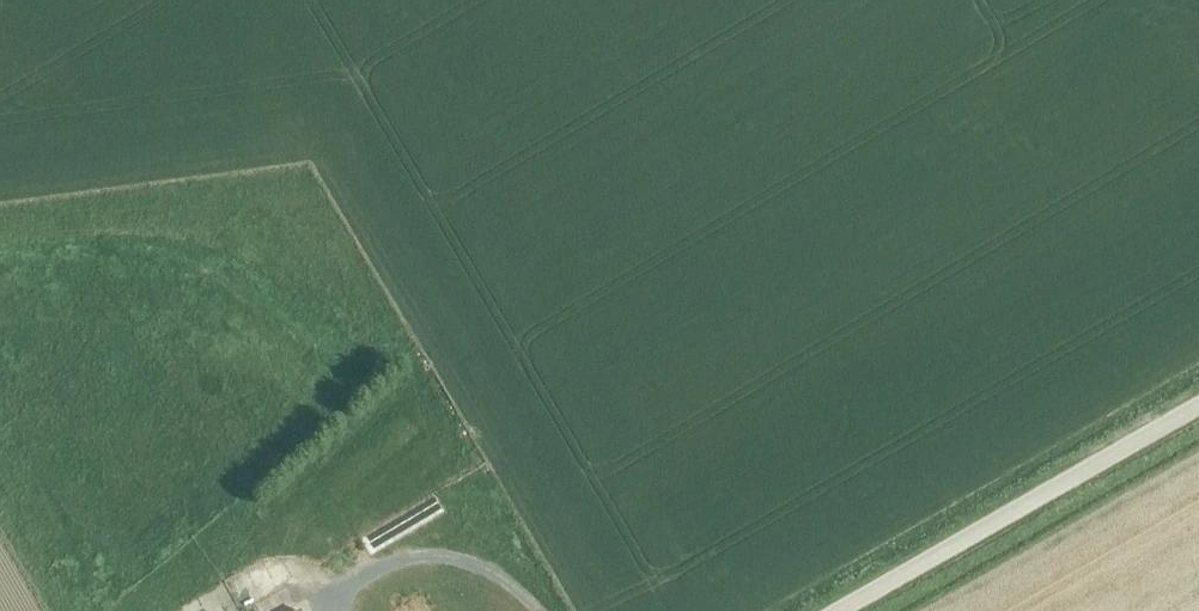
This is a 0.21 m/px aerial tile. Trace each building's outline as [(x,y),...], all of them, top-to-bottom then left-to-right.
[(473,499),(454,506),(460,521),(479,514),(473,499)]
